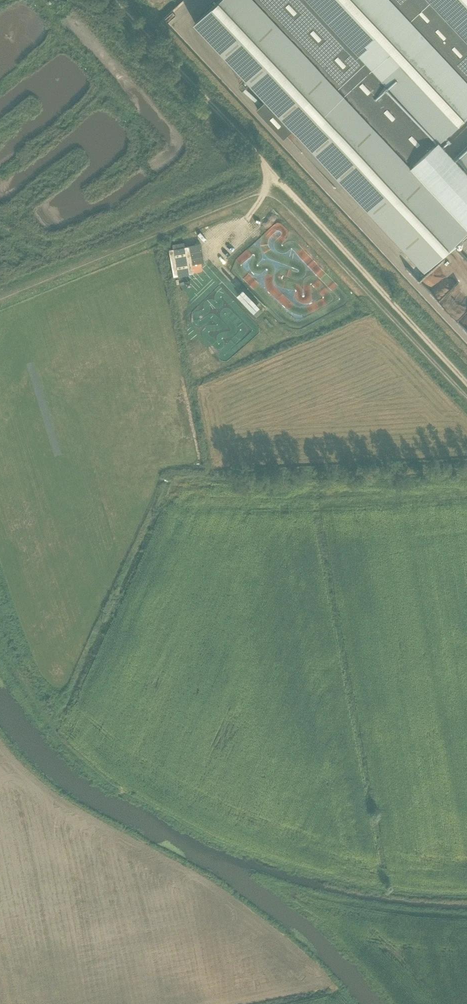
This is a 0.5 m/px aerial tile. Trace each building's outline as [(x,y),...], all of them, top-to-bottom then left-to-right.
[(425,270),(466,231),(466,225),(412,166),(440,140),(441,140),(466,116),(466,0),(219,0),(194,23),(425,270)] [(459,159),(466,168),(466,151),(459,159)] [(168,250),(173,277),(193,273),(191,264),(204,262),(201,244),(184,247),(184,242),(172,244),(172,249),(168,250)] [(241,291),(238,294),(255,312),(254,312),(257,315),(263,309),(260,307),(258,308),(241,291)]
